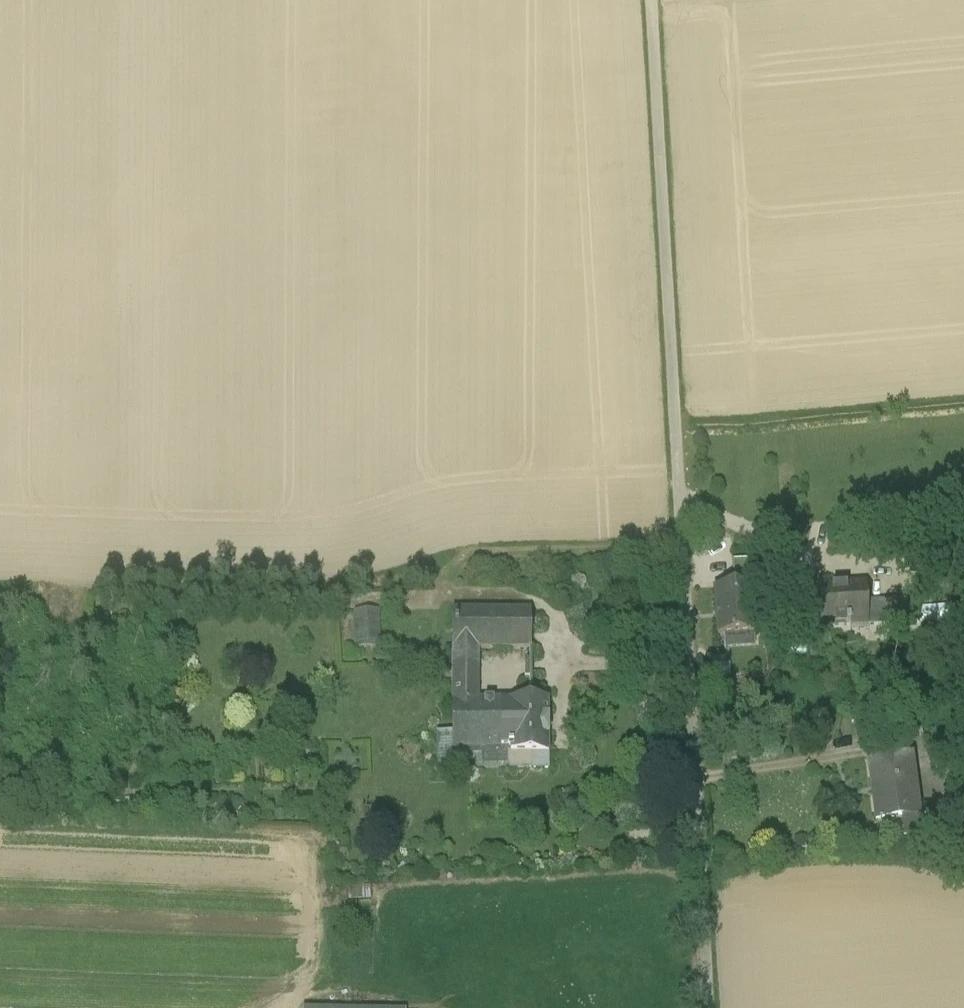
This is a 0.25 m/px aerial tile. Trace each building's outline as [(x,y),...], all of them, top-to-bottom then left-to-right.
[(863,587),(815,590),(814,589),(813,589),(815,629),(817,629),(817,628),(849,626),(849,621),(867,620),(866,604),(865,586),(864,586),(863,587)] [(751,589),(715,591),(718,640),(754,637),(751,589)] [(899,602),(866,604),(867,620),(868,628),(901,626),(899,602)] [(380,644),(378,610),(354,611),(355,645),(380,644)] [(480,649),(533,646),(532,625),(506,626),(506,617),(453,620),(457,695),(482,694),(480,649)] [(547,701),(452,702),(452,751),(510,750),(510,756),(548,755),(547,701)] [(911,757),(868,763),(875,821),(901,818),(904,838),(923,835),(923,831),(921,832),(920,820),(929,818),(927,805),(918,806),(911,757)] [(371,899),(371,886),(355,886),(354,899),(371,899)]
